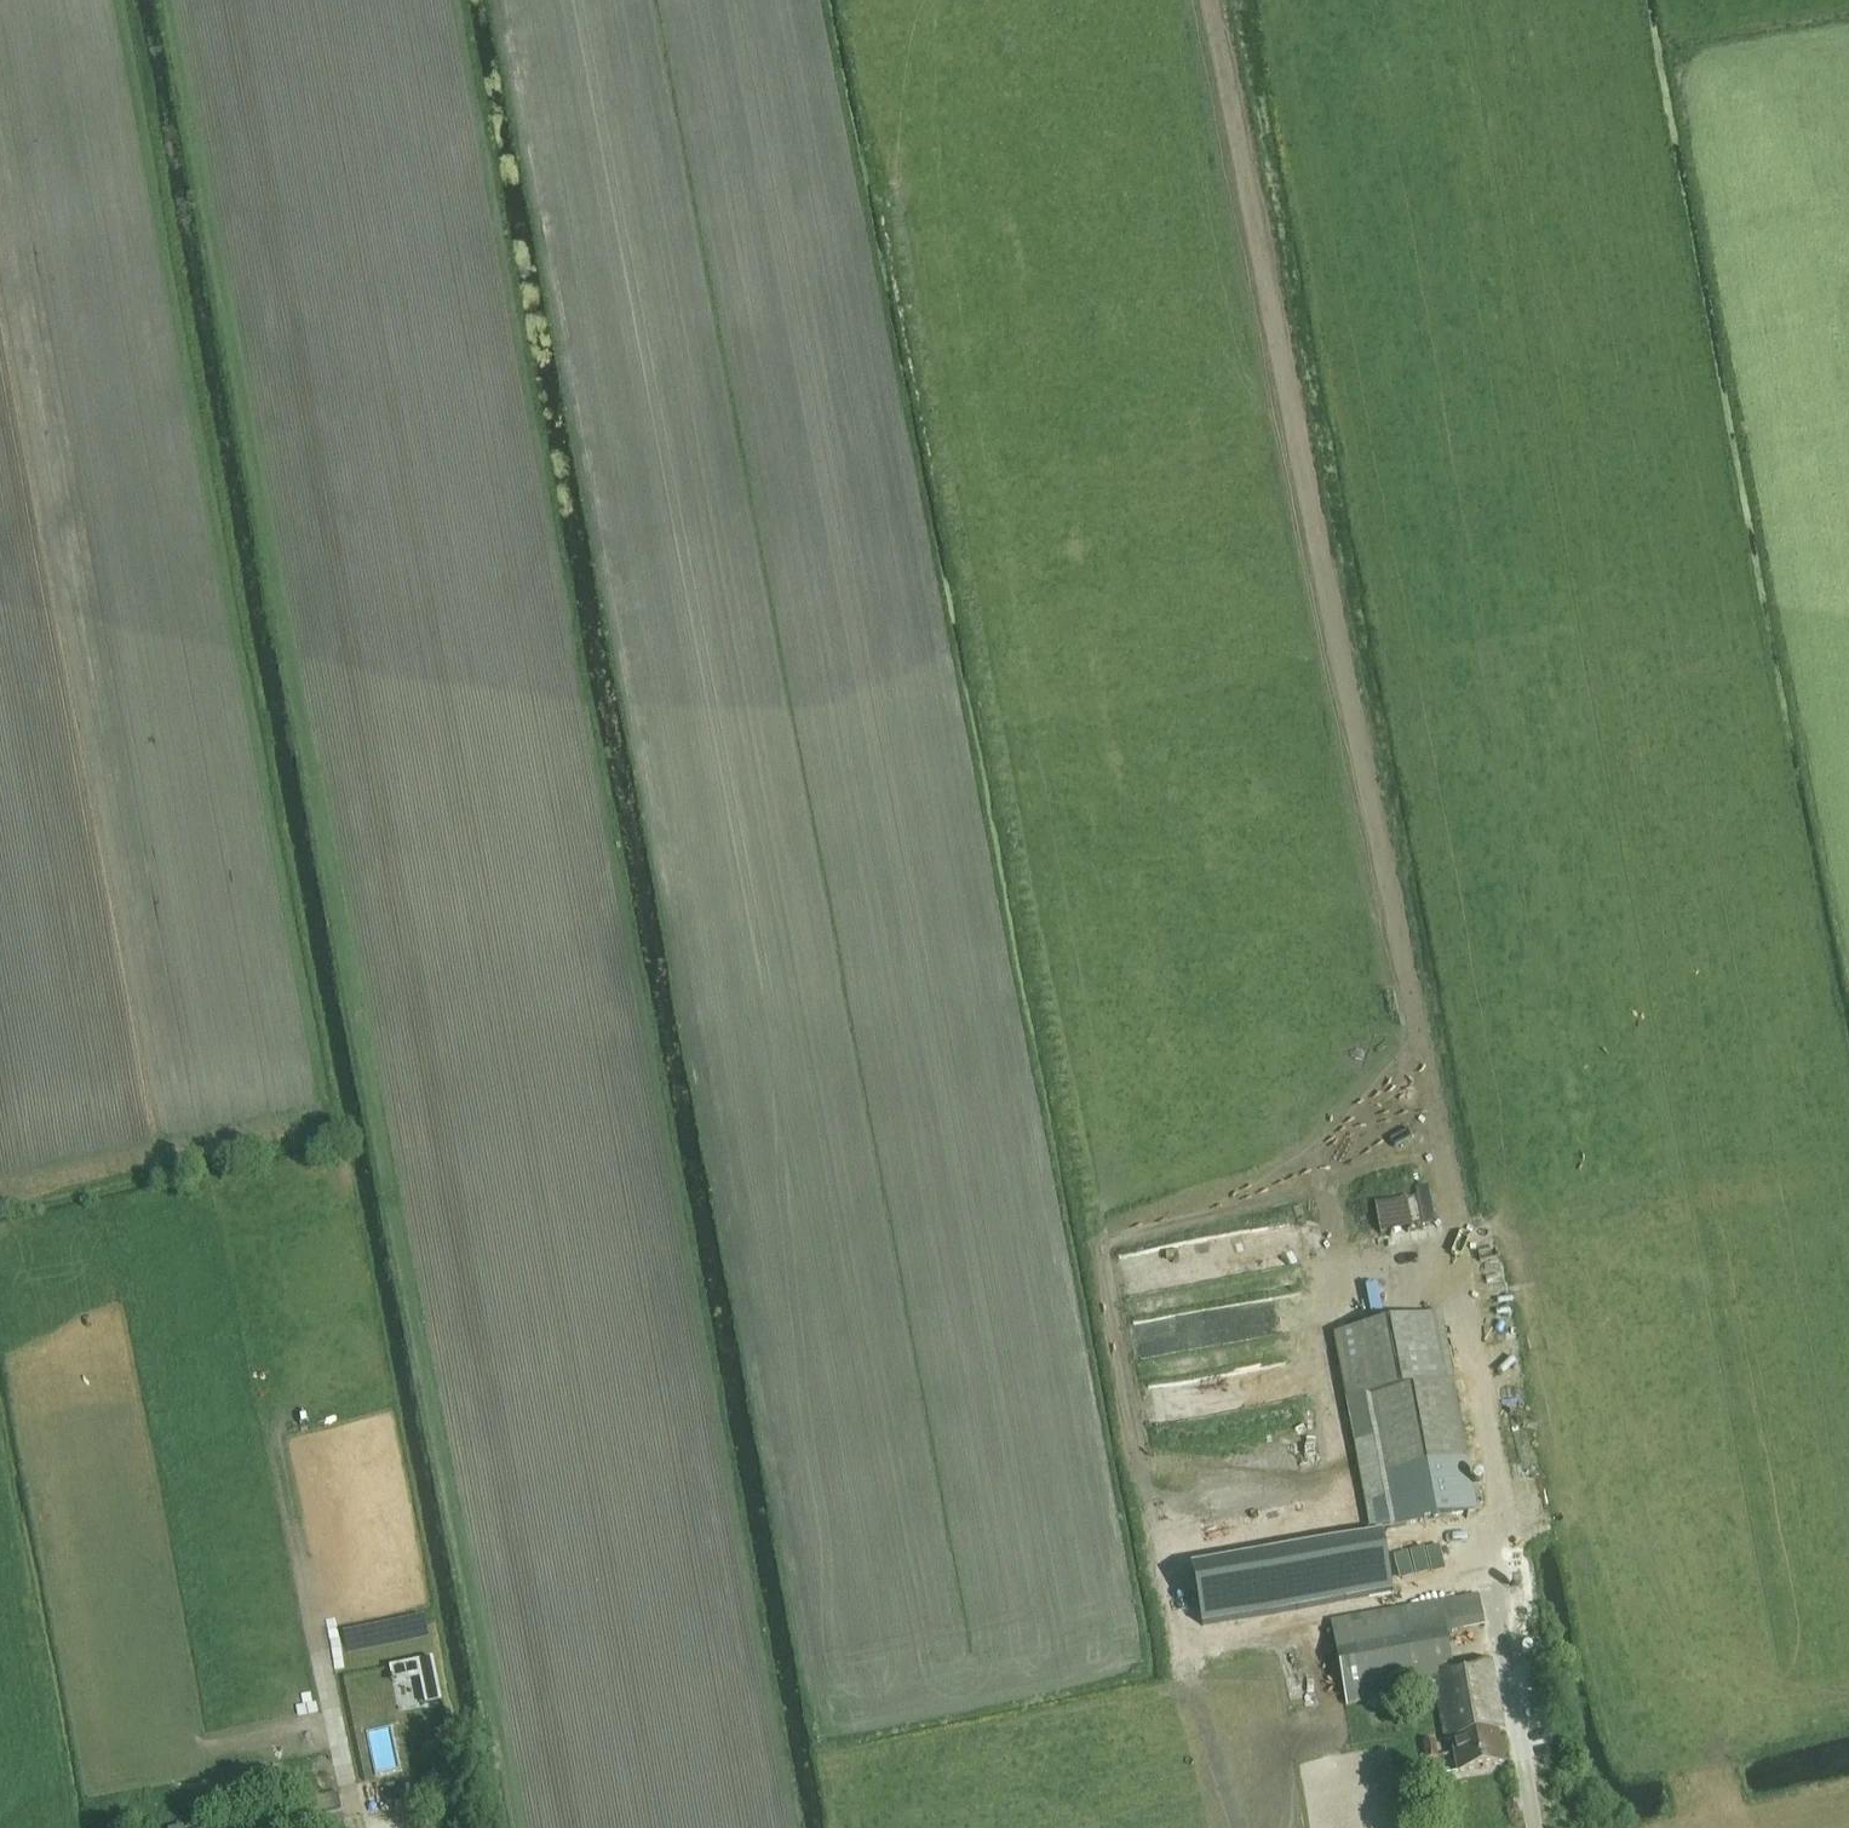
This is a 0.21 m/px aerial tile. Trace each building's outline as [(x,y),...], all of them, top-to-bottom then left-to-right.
[(1428,1166),(1429,1144),(1416,1143),(1415,1165),(1428,1166)] [(1372,1201),(1376,1231),(1417,1226),(1414,1196),(1372,1201)] [(1441,1314),(1333,1334),(1345,1399),(1369,1395),(1394,1527),(1477,1512),(1453,1383),(1454,1383),(1441,1314)] [(1216,1570),(1192,1574),(1201,1627),(1226,1623),(1216,1570)] [(1478,1595),(1437,1604),(1329,1625),(1345,1707),(1434,1689),(1445,1743),(1451,1742),(1457,1773),(1504,1764),(1497,1732),(1504,1731),(1490,1660),(1450,1668),(1443,1634),(1484,1626),(1478,1595)] [(1529,1689),(1539,1687),(1537,1672),(1526,1674),(1529,1689)] [(1284,1677),(1289,1708),(1305,1706),(1301,1675),(1284,1677)] [(1425,1761),(1438,1758),(1435,1741),(1422,1744),(1425,1761)] [(196,1824),(197,1827),(345,1827),(337,1793),(196,1824)]
